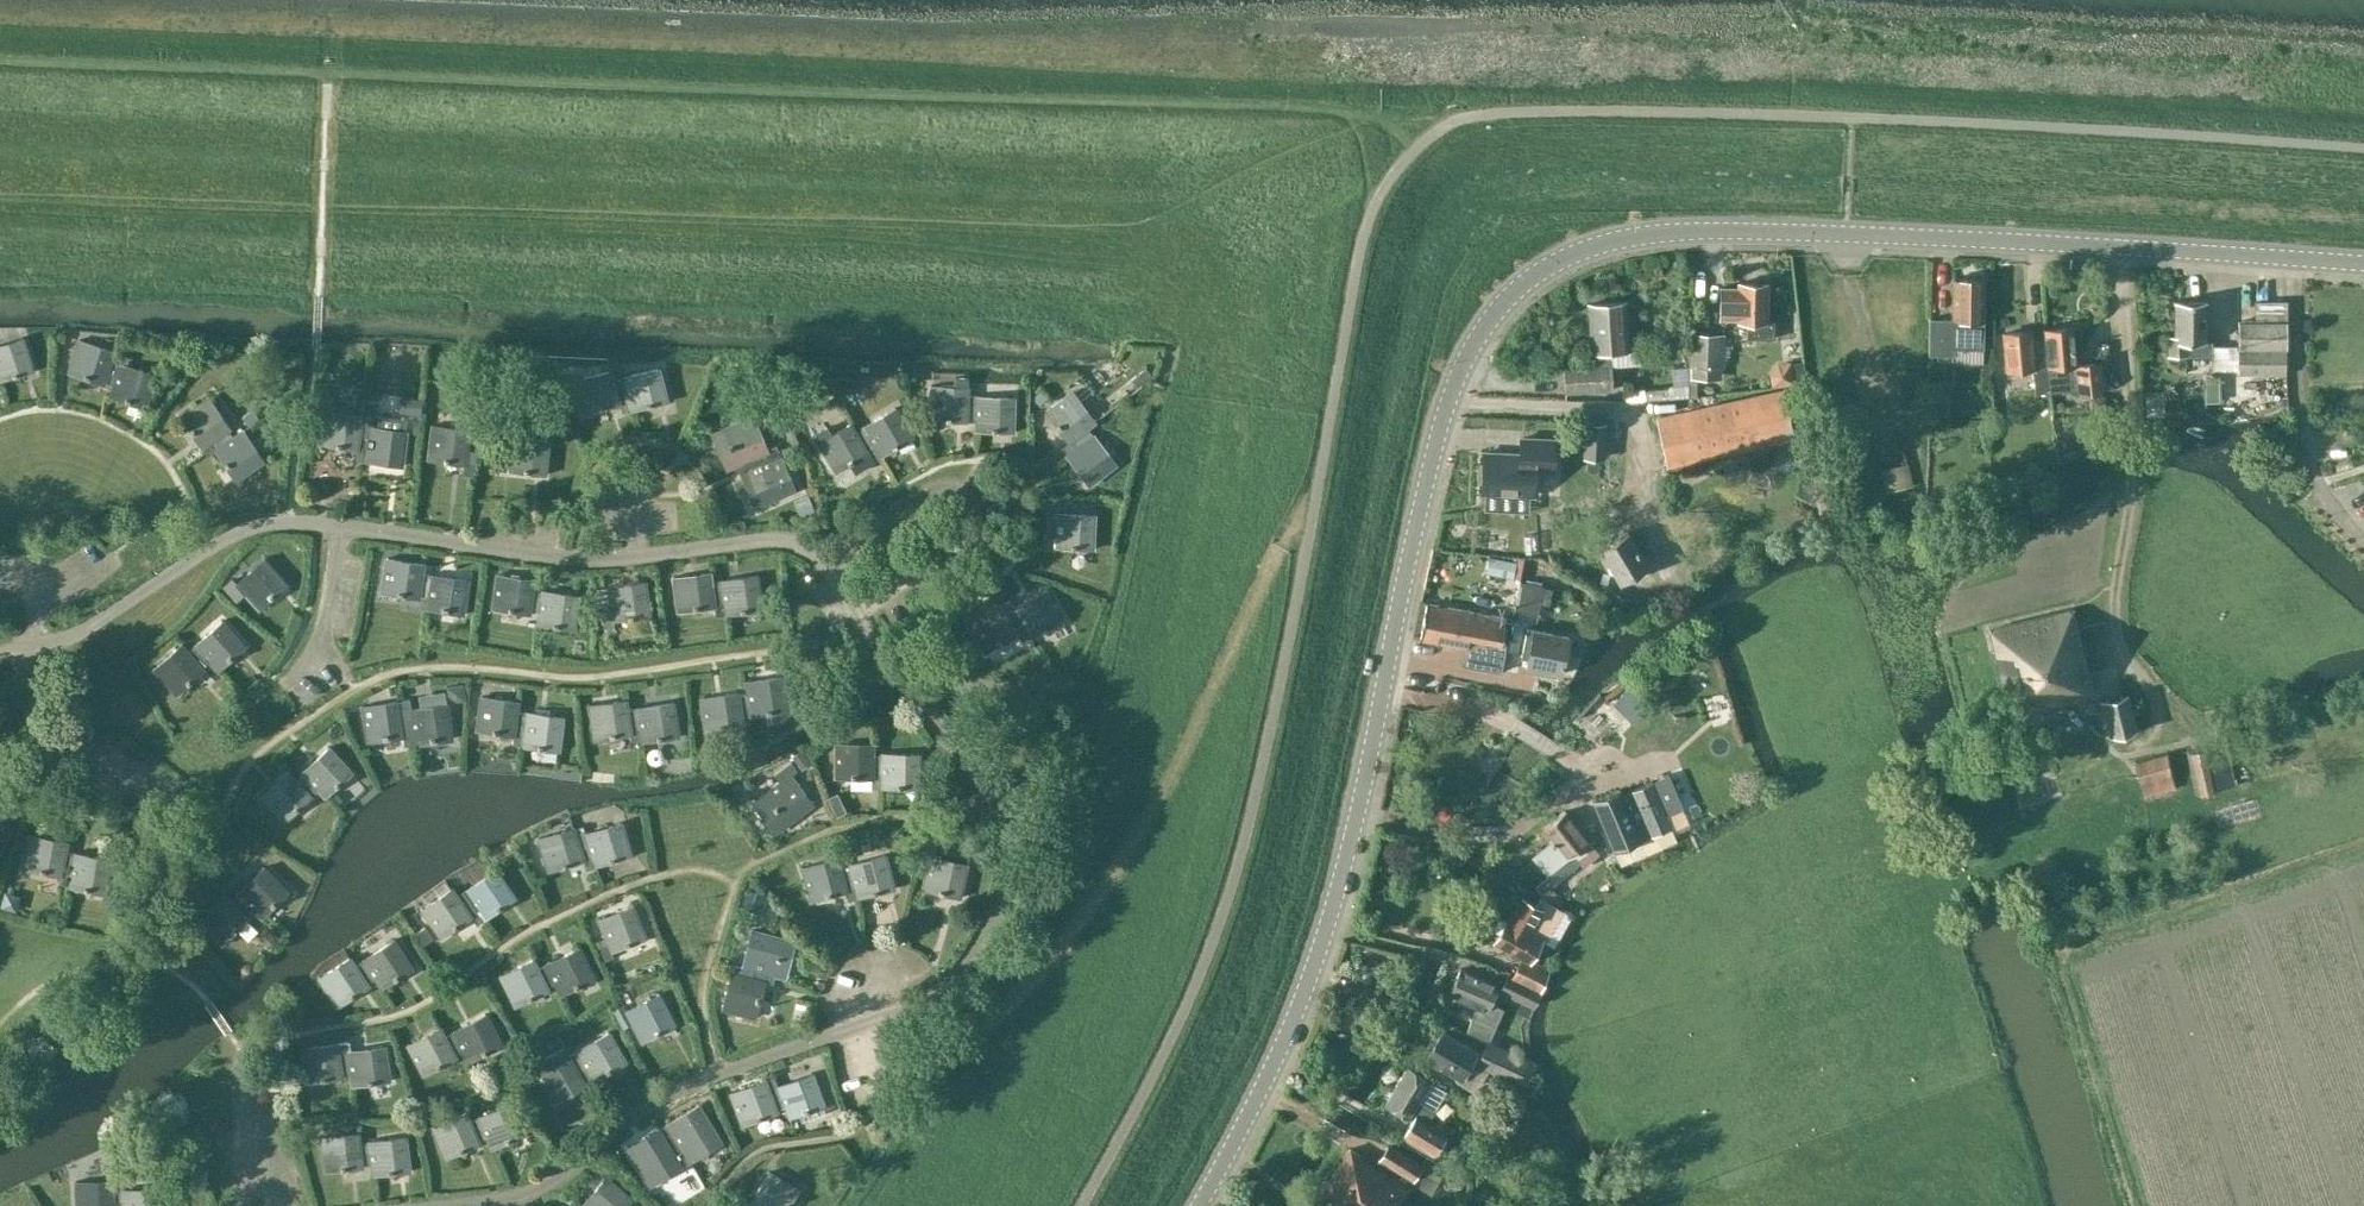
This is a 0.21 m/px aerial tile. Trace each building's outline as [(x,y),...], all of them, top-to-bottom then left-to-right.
[(1984,279),(1953,278),(1953,318),(1929,318),(1928,354),(1953,354),(1954,348),(1983,349),(1984,279)] [(1738,318),(1738,321),(1747,321),(1746,338),(1773,338),(1773,321),(1767,321),(1767,283),(1738,283),(1738,288),(1720,287),(1720,318),(1738,318)] [(2238,369),(2238,374),(2252,374),(2286,374),(2286,301),(2255,301),(2255,321),(2238,321),(2238,369)] [(1613,389),(1611,366),(1610,351),(1629,350),(1626,302),(1588,304),(1592,367),(1564,368),(1565,392),(1613,389)] [(2206,354),(2206,302),(2175,302),(2175,336),(2168,336),(2168,354),(2206,354)] [(2044,329),(2049,391),(2079,388),(2079,392),(2103,390),(2101,362),(2076,364),(2072,327),(2044,329)] [(2035,392),(2049,391),(2044,329),(2002,333),(2006,371),(2033,369),(2035,392)] [(1690,367),(1691,367),(1691,378),(1720,378),(1721,367),(1723,367),(1724,334),(1690,334),(1690,367)] [(33,371),(22,337),(0,344),(0,382),(33,371)] [(104,382),(114,385),(117,374),(108,372),(111,361),(115,351),(80,339),(68,373),(103,385),(104,382)] [(120,364),(111,361),(108,372),(117,374),(114,385),(110,397),(145,408),(156,374),(121,363),(120,364)] [(626,388),(632,411),(667,402),(658,367),(623,376),(623,378),(614,380),(616,390),(626,388)] [(1785,368),(1763,369),(1765,388),(1786,386),(1785,368)] [(622,413),(632,411),(626,388),(616,390),(614,380),(611,369),(575,379),(584,413),(620,404),(622,413)] [(1669,397),(1669,398),(1689,396),(1689,384),(1672,386),(1668,386),(1668,387),(1669,397)] [(967,418),(976,419),(977,408),(967,408),(967,397),(967,386),(931,385),(930,421),(967,422),(967,418)] [(1644,399),(1644,389),(1644,388),(1625,390),(1626,400),(1644,399)] [(1783,391),(1657,419),(1667,466),(1793,438),(1783,391)] [(1070,440),(1076,448),(1084,442),(1079,434),(1087,428),(1096,421),(1074,392),(1045,413),(1067,443),(1070,440)] [(977,408),(976,419),(976,431),(1013,432),(1014,397),(977,396),(977,397),(967,397),(967,408),(977,408)] [(224,443),(233,437),(228,429),(230,427),(210,397),(180,418),(201,448),(210,441),(219,435),(224,443)] [(864,428),(855,433),(861,442),(869,437),(874,446),(881,457),(913,438),(895,408),(863,426),(864,428)] [(250,410),(242,416),(248,425),(256,419),(250,410)] [(357,447),(367,448),(368,438),(359,437),(360,426),(362,415),(325,410),(321,446),(357,450),(357,447)] [(754,416),(712,434),(727,468),(737,464),(756,456),(759,465),(769,460),(781,455),(773,436),(764,440),(754,416)] [(867,450),(874,446),(869,437),(861,442),(855,433),(850,423),(832,434),(827,425),(813,433),(836,473),(850,465),(854,472),(874,461),(867,450)] [(465,465),(469,430),(433,425),(428,460),(465,465)] [(368,438),(367,448),(365,461),(402,466),(407,431),(370,426),(370,427),(360,426),(359,437),(368,438)] [(1093,435),(1087,428),(1079,434),(1084,442),(1076,448),(1066,456),(1088,485),(1116,464),(1094,434),(1093,435)] [(244,430),(233,437),(224,443),(219,435),(210,441),(216,449),(214,450),(235,481),(265,460),(244,430)] [(501,441),(498,466),(509,467),(508,471),(545,475),(549,439),(512,435),(502,434),(501,441)] [(1535,469),(1553,470),(1555,440),(1520,438),(1519,454),(1483,452),(1482,462),(1478,467),(1477,478),(1481,483),(1481,492),(1533,495),(1535,469)] [(759,465),(756,456),(737,464),(741,472),(739,473),(754,507),(796,489),(781,455),(769,460),(759,465)] [(1047,518),(1047,537),(1056,537),(1056,548),(1093,549),(1094,514),(1058,512),(1057,519),(1047,518)] [(1635,574),(1648,566),(1627,532),(1599,548),(1632,601),(1646,593),(1635,574)] [(387,558),(381,603),(417,608),(427,609),(428,597),(430,586),(421,585),(422,574),(425,556),(413,554),(412,562),(387,558)] [(264,558),(236,583),(230,576),(220,585),(235,602),(245,593),(260,610),(288,585),(264,558)] [(710,572),(673,577),(678,612),(715,607),(716,617),(726,615),(724,602),(722,592),(713,593),(711,582),(710,572)] [(430,586),(428,597),(427,609),(463,615),(468,579),(432,574),(432,576),(422,574),(421,585),(430,586)] [(530,611),(539,612),(540,602),(531,601),(533,590),(534,579),(498,574),(493,609),(529,615),(530,611)] [(722,592),(724,602),(726,615),(762,610),(757,574),(720,580),(721,581),(711,582),(713,593),(722,592)] [(1538,613),(1543,585),(1518,580),(1514,609),(1538,613)] [(608,586),(612,611),(601,613),(604,633),(615,631),(613,622),(650,616),(645,581),(608,586)] [(1019,617),(1024,627),(1031,638),(1063,620),(1045,589),(1013,607),(1014,608),(1006,613),(1011,622),(1019,617)] [(540,602),(539,612),(537,625),(574,630),(579,595),(542,590),(542,591),(533,590),(531,601),(540,602)] [(1016,631),(1024,627),(1019,617),(1011,622),(1006,613),(1000,603),(968,621),(986,652),(1018,634),(1016,631)] [(1501,642),(1505,618),(1427,603),(1421,639),(1466,647),(1463,661),(1498,667),(1502,642),(1501,642)] [(2044,716),(2042,708),(2093,696),(2072,609),(1989,629),(2012,724),(2044,716)] [(202,654),(210,662),(218,672),(246,647),(222,620),(194,645),(195,646),(188,652),(196,660),(202,654)] [(1561,674),(1568,637),(1527,629),(1522,657),(1527,658),(1526,667),(1561,674)] [(203,668),(210,662),(202,654),(196,660),(188,652),(181,644),(153,668),(177,695),(205,671),(203,668)] [(740,706),(742,716),(751,715),(751,716),(788,711),(782,675),(746,681),(748,694),(749,704),(740,706)] [(743,727),(742,716),(740,706),(749,704),(748,694),(738,695),(738,692),(701,697),(707,733),(743,727)] [(2110,736),(2136,730),(2127,695),(2101,701),(2110,736)] [(512,743),(522,745),(525,724),(515,722),(517,712),(518,701),(482,696),(477,731),(513,736),(512,743)] [(626,699),(589,704),(595,740),(631,734),(632,742),(642,741),(640,730),(638,719),(629,720),(627,710),(626,699)] [(404,733),(413,731),(412,721),(402,722),(401,712),(399,701),(363,706),(368,741),(404,736),(404,733)] [(638,719),(640,730),(642,743),(678,737),(673,702),(637,707),(637,709),(627,710),(629,720),(638,719)] [(410,711),(401,712),(402,722),(412,721),(413,731),(415,744),(452,739),(446,703),(410,709),(410,711)] [(525,724),(522,745),(522,747),(558,751),(563,716),(526,711),(526,713),(517,712),(515,722),(525,724)] [(872,775),(882,776),(882,765),(872,765),(873,754),(873,743),(836,742),(836,778),(872,779),(872,775)] [(2225,743),(2207,746),(2216,788),(2234,785),(2225,743)] [(2216,788),(2207,746),(2186,751),(2195,793),(2216,788)] [(310,781),(317,789),(325,798),(353,773),(328,747),(301,772),(303,773),(295,779),(303,787),(310,781)] [(882,765),(882,776),(882,788),(919,789),(919,753),(882,752),(882,754),(873,754),(872,765),(882,765)] [(2144,795),(2175,787),(2167,753),(2135,761),(2144,795)] [(814,803),(792,774),(798,770),(791,762),(774,774),(780,782),(763,795),(753,802),(775,832),(814,803)] [(310,795),(317,789),(310,781),(303,787),(295,779),(288,771),(261,796),(285,822),(312,797),(310,795)] [(1619,789),(1592,800),(1604,827),(1610,842),(1614,851),(1642,839),(1636,827),(1669,812),(1653,774),(1619,788),(1619,789)] [(1598,852),(1610,842),(1604,827),(1588,840),(1565,811),(1544,828),(1553,839),(1532,856),(1547,875),(1572,854),(1582,866),(1599,853),(1598,852)] [(589,844),(592,854),(596,867),(631,856),(620,821),(585,832),(585,834),(576,837),(580,847),(589,844)] [(10,832),(0,826),(0,847),(10,832)] [(583,857),(592,854),(589,844),(580,847),(576,837),(573,826),(538,837),(549,872),(584,860),(583,857)] [(31,834),(24,870),(61,877),(59,885),(69,886),(71,875),(73,864),(63,863),(65,852),(67,841),(31,834)] [(75,854),(65,852),(63,863),(73,864),(71,875),(68,888),(104,895),(111,859),(75,852),(75,854)] [(852,876),(855,886),(858,898),(894,889),(885,854),(849,864),(849,866),(840,868),(843,878),(852,876)] [(959,898),(967,863),(931,855),(923,890),(959,898)] [(846,888),(855,886),(852,876),(843,878),(840,868),(837,857),(802,867),(811,902),(847,892),(846,888)] [(246,902),(254,909),(263,918),(289,892),(263,867),(237,893),(239,894),(232,901),(240,908),(246,902)] [(462,894),(458,897),(464,906),(468,903),(474,912),(478,909),(485,920),(516,898),(495,869),(465,890),(466,891),(462,894)] [(485,920),(478,909),(474,912),(468,903),(464,906),(458,897),(452,888),(421,909),(442,938),(472,917),(477,925),(485,920)] [(247,916),(254,909),(246,902),(240,908),(232,901),(224,893),(198,919),(224,944),(250,918),(247,916)] [(1508,975),(1540,992),(1540,991),(1539,991),(1546,977),(1544,976),(1547,969),(1529,960),(1542,938),(1546,941),(1563,910),(1540,897),(1536,905),(1522,897),(1509,920),(1507,919),(1506,921),(1499,917),(1493,929),(1500,933),(1494,942),(1528,961),(1526,965),(1519,962),(1511,976),(1508,975)] [(612,952),(646,938),(632,905),(598,919),(605,935),(612,952)] [(736,965),(734,974),(752,978),(754,969),(765,972),(777,975),(786,939),(751,930),(742,966),(736,965)] [(605,935),(596,938),(605,960),(614,957),(612,952),(605,935)] [(369,970),(375,979),(382,989),(413,969),(393,939),(363,959),(364,961),(356,966),(361,975),(369,970)] [(551,974),(556,984),(561,995),(595,979),(579,947),(546,963),(546,964),(538,969),(542,978),(551,974)] [(367,984),(375,979),(369,970),(361,975),(356,966),(349,957),(319,977),(338,1007),(369,987),(367,984)] [(547,988),(556,984),(551,974),(542,978),(538,969),(533,959),(500,975),(516,1007),(548,991),(547,988)] [(1467,1031),(1488,1041),(1495,1026),(1503,1009),(1489,1003),(1497,985),(1460,968),(1449,993),(1478,1005),(1473,1016),(1467,1031)] [(731,973),(721,1009),(756,1017),(765,982),(774,984),(777,975),(765,972),(754,969),(752,978),(734,974),(731,973)] [(1532,1007),(1540,992),(1508,975),(1500,991),(1532,1007)] [(623,1027),(632,1022),(642,1042),(675,1025),(658,994),(626,1011),(623,1006),(614,1010),(623,1027)] [(458,1042),(463,1051),(469,1063),(502,1045),(485,1014),(453,1031),(454,1033),(445,1037),(450,1046),(458,1042)] [(455,1056),(463,1051),(458,1042),(450,1046),(445,1037),(440,1027),(407,1044),(424,1076),(456,1059),(455,1056)] [(1441,1030),(1426,1057),(1461,1078),(1458,1083),(1474,1092),(1488,1069),(1515,1080),(1516,1079),(1526,1084),(1536,1064),(1488,1041),(1482,1054),(1477,1051),(1441,1030)] [(577,1051),(573,1054),(578,1063),(584,1072),(588,1070),(594,1081),(626,1063),(608,1032),(576,1050),(577,1051)] [(342,1075),(351,1073),(350,1063),(340,1064),(339,1054),(337,1043),(301,1048),(306,1083),(342,1078),(342,1075)] [(350,1063),(351,1073),(353,1086),(390,1081),(385,1046),(348,1051),(348,1053),(339,1054),(340,1064),(350,1063)] [(554,1104),(594,1081),(588,1070),(584,1072),(578,1063),(573,1054),(569,1056),(563,1046),(531,1065),(554,1104)] [(1407,1067),(1385,1103),(1413,1119),(1403,1137),(1430,1153),(1433,1155),(1448,1132),(1428,1120),(1445,1091),(1429,1082),(1430,1080),(1407,1067)] [(781,1097),(785,1107),(790,1119),(824,1106),(812,1072),(777,1085),(778,1087),(769,1090),(773,1100),(781,1097)] [(776,1110),(785,1107),(781,1097),(773,1100),(769,1090),(765,1080),(730,1092),(743,1126),(777,1113),(776,1110)] [(483,1128),(487,1138),(492,1149),(527,1135),(512,1102),(478,1116),(479,1118),(470,1122),(474,1131),(483,1128)] [(667,1125),(659,1130),(664,1138),(670,1147),(678,1143),(684,1152),(690,1162),(722,1143),(703,1113),(698,1104),(697,1105),(697,1106),(668,1123),(666,1123),(667,1125)] [(479,1141),(487,1138),(483,1128),(474,1131),(470,1122),(466,1111),(432,1126),(446,1159),(480,1144),(479,1141)] [(675,1157),(684,1152),(678,1143),(670,1147),(664,1138),(659,1129),(627,1148),(651,1187),(682,1167),(675,1157)] [(358,1132),(322,1137),(326,1172),(363,1168),(364,1177),(373,1176),(372,1164),(370,1153),(361,1154),(359,1144),(358,1132)] [(370,1153),(372,1164),(373,1176),(410,1171),(405,1136),(369,1141),(369,1142),(359,1144),(361,1154),(370,1153)] [(1375,1165),(1349,1148),(1316,1200),(1325,1205),(1396,1205),(1411,1182),(1431,1194),(1438,1183),(1419,1171),(1422,1166),(1388,1144),(1375,1165)] [(799,1190),(768,1172),(749,1204),(751,1205),(750,1205),(790,1205),(799,1190)] [(572,1205),(627,1205),(632,1200),(605,1177),(582,1205),(577,1200),(572,1205)] [(76,1181),(77,1205),(123,1205),(123,1202),(113,1202),(113,1191),(113,1180),(76,1181)] [(113,1191),(113,1202),(123,1202),(123,1205),(160,1205),(159,1187),(122,1189),(122,1191),(113,1191)]
